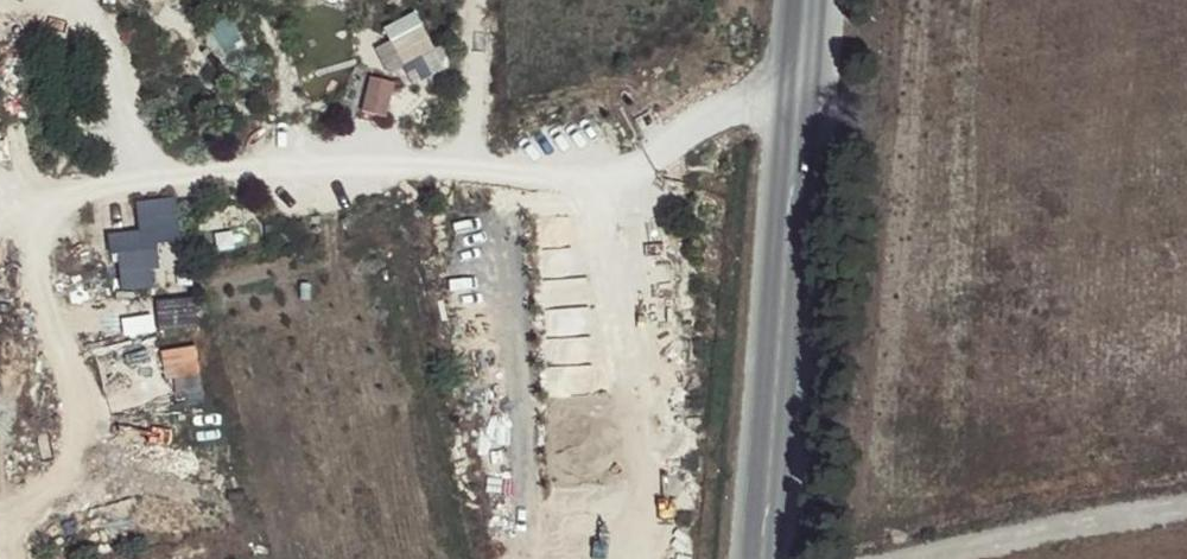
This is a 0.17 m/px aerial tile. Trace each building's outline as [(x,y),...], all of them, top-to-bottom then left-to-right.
[(390,25),(396,37),(382,44),(394,69),(442,45),(423,8),(390,25)] [(395,112),(399,75),(372,73),(369,110),(395,112)] [(183,194),(140,197),(142,228),(116,230),(121,287),(161,284),(157,237),(186,235),(183,194)] [(163,298),(165,325),(200,323),(198,296),(163,298)] [(203,343),(167,346),(169,379),(182,377),(183,399),(208,397),(203,343)]
